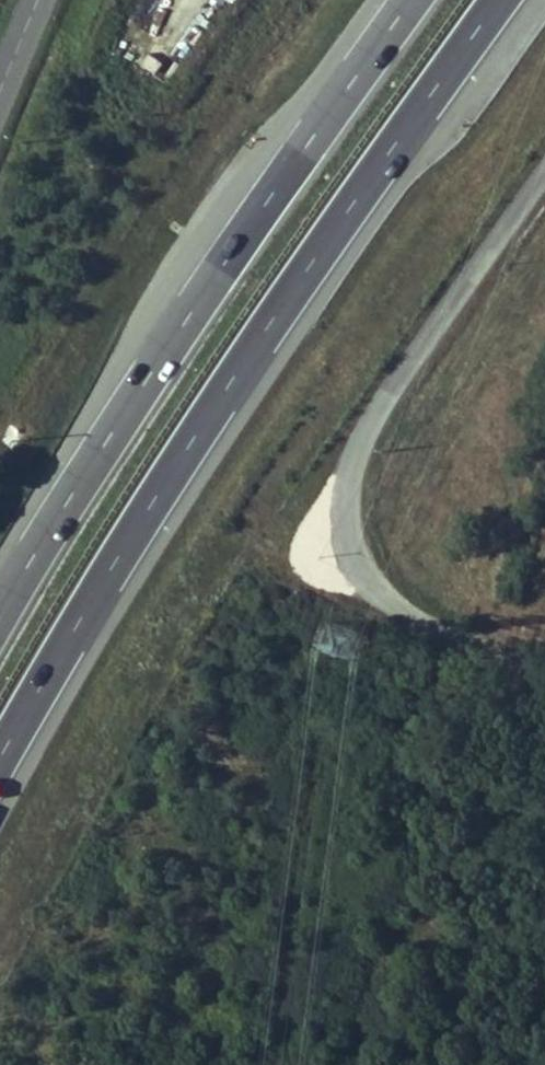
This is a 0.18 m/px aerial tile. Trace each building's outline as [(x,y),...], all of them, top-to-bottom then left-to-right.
[(168,82),(182,56),(166,47),(152,74),(168,82)]
